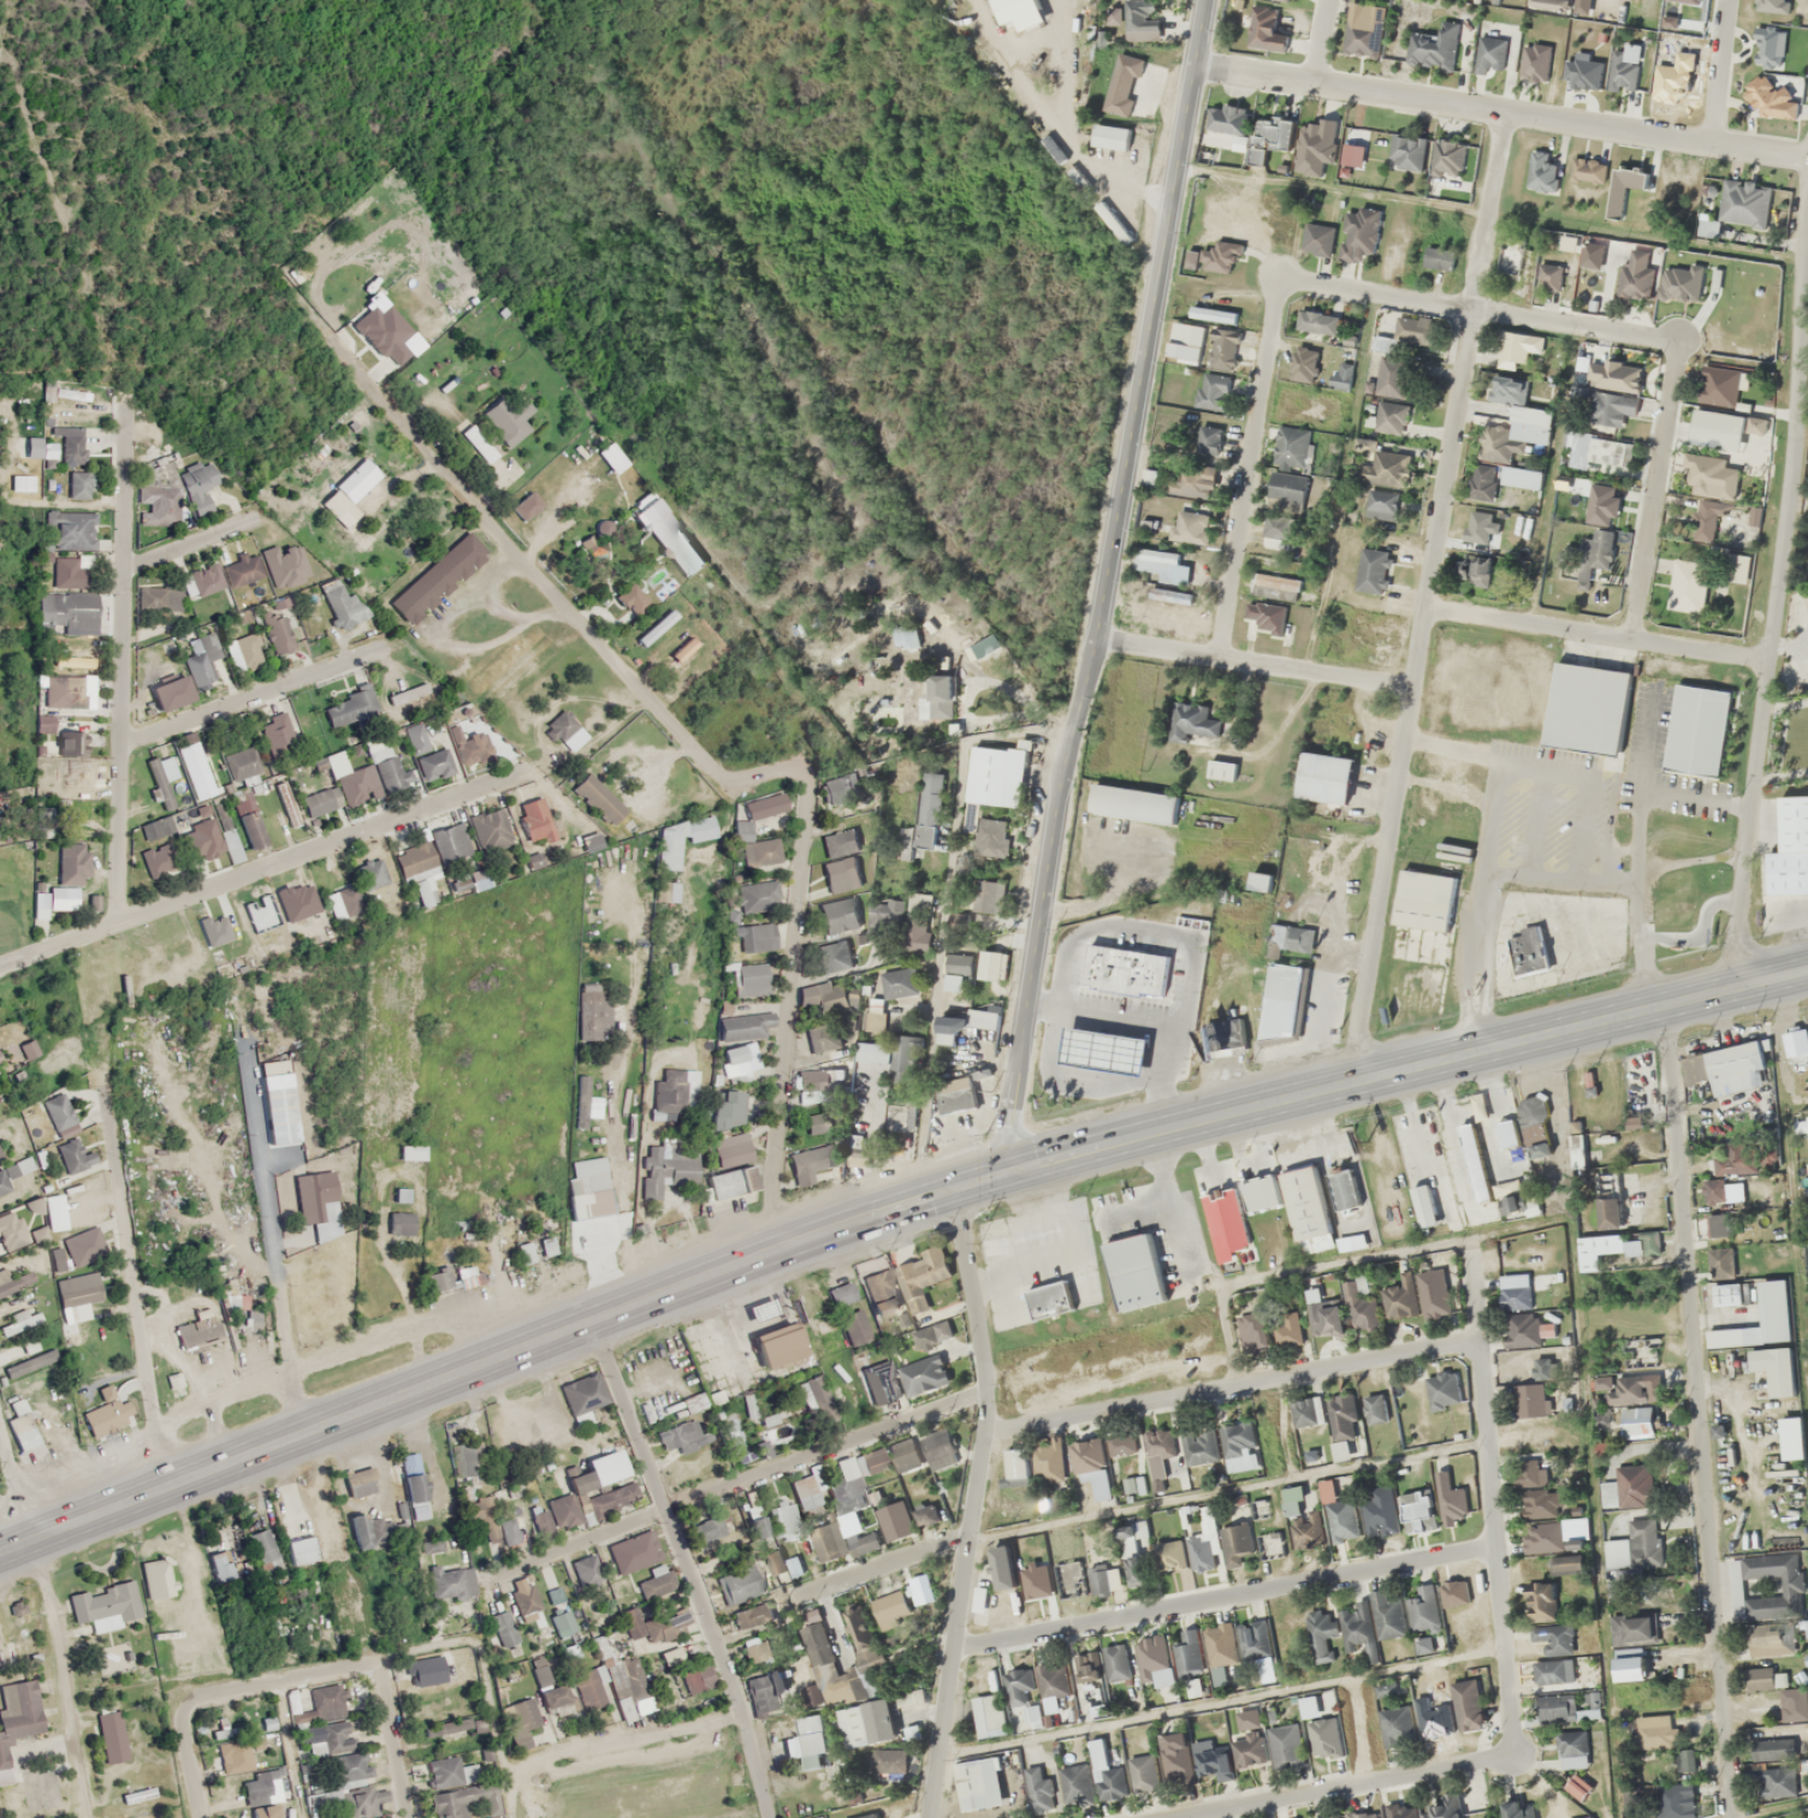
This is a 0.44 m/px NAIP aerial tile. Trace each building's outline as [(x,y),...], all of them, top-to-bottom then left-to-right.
[(1158,40),(1158,0),(1125,0),(1125,40),(1158,40)] [(1528,6),(1565,11),(1567,0),(1529,0),(1528,6)] [(1378,57),(1385,7),(1350,2),(1343,53),(1378,57)] [(1247,47),(1284,50),(1285,33),(1274,32),(1276,9),(1250,7),(1247,47)] [(1439,35),(1409,34),(1408,66),(1455,67),(1456,22),(1440,21),(1439,35)] [(1781,27),(1755,27),(1755,67),(1781,67),(1781,27)] [(1103,109),(1126,116),(1142,59),(1119,52),(1103,109)] [(1600,61),(1567,61),(1567,87),(1600,87),(1600,61)] [(1782,85),(1753,75),(1745,101),(1773,110),(1782,85)] [(1245,149),(1248,107),(1203,103),(1200,146),(1245,149)] [(1254,165),(1267,164),(1265,152),(1293,149),(1290,116),(1250,121),(1254,165)] [(1303,122),(1297,172),(1326,175),(1332,126),(1303,122)] [(1126,150),(1129,128),(1095,123),(1092,146),(1126,150)] [(1423,170),(1425,136),(1392,134),(1390,169),(1423,170)] [(1467,144),(1436,138),(1429,170),(1461,176),(1467,144)] [(1363,167),(1364,143),(1342,143),(1341,166),(1363,167)] [(1547,160),(1548,156),(1535,151),(1523,184),(1551,194),(1562,166),(1547,160)] [(1718,221),(1766,227),(1770,184),(1723,178),(1718,221)] [(1372,252),(1380,211),(1359,207),(1357,214),(1347,212),(1339,258),(1362,262),(1364,251),(1372,252)] [(1299,250),(1327,258),(1335,229),(1307,221),(1299,250)] [(1230,268),(1230,242),(1217,243),(1217,249),(1202,249),(1203,269),(1230,268)] [(1533,249),(1501,243),(1496,271),(1518,275),(1522,257),(1531,259),(1533,249)] [(1424,268),(1451,269),(1452,249),(1424,248),(1424,268)] [(1542,292),(1564,287),(1559,263),(1537,268),(1542,292)] [(1620,298),(1650,298),(1650,268),(1620,268),(1620,298)] [(1232,324),(1235,316),(1193,305),(1190,313),(1232,324)] [(1335,337),(1338,313),(1297,309),(1295,333),(1335,337)] [(1203,324),(1171,321),(1167,360),(1200,363),(1203,324)] [(1390,339),(1374,337),(1373,350),(1389,352),(1390,339)] [(1413,359),(1379,354),(1374,396),(1407,400),(1413,359)] [(1352,367),(1338,363),(1332,385),(1345,389),(1352,367)] [(1734,407),(1739,369),(1703,364),(1698,401),(1734,407)] [(1195,407),(1222,412),(1228,376),(1201,372),(1195,407)] [(1551,410),(1515,405),(1518,381),(1493,378),(1490,399),(1512,403),(1507,438),(1547,443),(1551,410)] [(1636,397),(1589,390),(1585,422),(1622,427),(1624,414),(1634,416),(1636,397)] [(1689,444),(1741,452),(1744,432),(1764,435),(1767,419),(1695,408),(1689,444)] [(1216,456),(1221,428),(1200,424),(1195,452),(1216,456)] [(61,463),(82,463),(82,427),(61,427),(61,463)] [(1309,427),(1274,427),(1274,466),(1309,466),(1309,427)] [(1567,467),(1588,468),(1590,432),(1569,431),(1567,467)] [(1404,451),(1373,449),(1372,462),(1356,461),(1354,490),(1368,490),(1367,517),(1393,518),(1395,492),(1402,492),(1404,451)] [(1733,500),(1739,463),(1684,454),(1682,466),(1689,467),(1685,492),(1733,500)] [(176,475),(195,516),(211,509),(202,489),(218,481),(208,460),(176,475)] [(1493,498),(1493,462),(1469,462),(1469,498),(1493,498)] [(1213,466),(1169,464),(1167,495),(1212,497),(1213,466)] [(1539,486),(1539,469),(1502,469),(1502,486),(1539,486)] [(1302,514),(1306,474),(1270,470),(1266,509),(1302,514)] [(68,499),(89,499),(89,471),(68,471),(68,499)] [(1614,524),(1614,483),(1588,483),(1588,524),(1614,524)] [(1208,513),(1172,509),(1170,521),(1140,517),(1138,535),(1204,542),(1208,513)] [(55,548),(93,548),(93,512),(55,512),(55,548)] [(1264,515),(1259,548),(1304,554),(1306,540),(1294,539),(1297,519),(1264,515)] [(1617,531),(1593,529),(1592,539),(1581,538),(1576,586),(1588,587),(1589,567),(1613,570),(1617,531)] [(387,599),(408,624),(489,557),(468,532),(387,599)] [(1178,555),(1138,544),(1132,566),(1173,577),(1178,555)] [(1388,551),(1361,547),(1354,590),(1381,594),(1388,551)] [(1470,563),(1457,561),(1454,578),(1492,584),(1496,558),(1472,554),(1470,563)] [(53,557),(53,587),(90,587),(90,566),(76,566),(76,557),(53,557)] [(1668,609),(1703,613),(1709,564),(1674,559),(1668,609)] [(1259,562),(1249,588),(1292,605),(1302,579),(1259,562)] [(179,577),(187,597),(208,588),(200,568),(179,577)] [(38,633),(96,633),(96,594),(38,594),(38,633)] [(1241,621),(1280,633),(1287,610),(1248,599),(1241,621)] [(262,618),(272,654),(292,649),(281,612),(262,618)] [(896,650),(919,645),(914,620),(892,624),(896,650)] [(228,673),(263,667),(257,631),(232,636),(231,630),(221,632),(228,673)] [(186,641),(192,655),(182,659),(193,687),(214,679),(208,661),(220,657),(210,632),(186,641)] [(52,669),(94,669),(94,657),(52,657),(52,669)] [(1544,747),(1618,757),(1630,671),(1555,661),(1544,747)] [(149,687),(157,711),(192,699),(184,675),(149,687)] [(89,692),(81,693),(81,676),(43,676),(44,707),(90,707),(89,692)] [(1663,772),(1719,779),(1731,691),(1675,684),(1663,772)] [(330,728),(377,712),(369,687),(321,702),(330,728)] [(919,717),(932,717),(932,700),(919,700),(919,717)] [(1188,733),(1215,736),(1218,711),(1172,705),(1168,740),(1187,742),(1188,733)] [(570,753),(587,735),(562,710),(544,727),(570,753)] [(268,752),(294,744),(284,713),(258,721),(268,752)] [(420,783),(451,774),(444,748),(429,752),(421,724),(405,728),(420,783)] [(58,756),(84,756),(84,732),(58,732),(58,756)] [(215,794),(196,740),(176,747),(194,801),(215,794)] [(261,771),(253,745),(221,755),(230,781),(261,771)] [(336,777),(346,806),(366,798),(364,791),(379,786),(382,794),(407,784),(394,747),(381,752),(380,748),(368,752),(372,763),(336,777)] [(1347,804),(1352,758),(1301,752),(1296,798),(1347,804)] [(935,849),(944,769),(922,766),(915,828),(903,827),(901,845),(935,849)] [(853,776),(823,778),(825,801),(855,799),(853,776)] [(1089,813),(1173,825),(1177,795),(1093,783),(1089,813)] [(300,795),(304,815),(340,808),(336,788),(300,795)] [(742,803),(748,821),(784,809),(779,792),(742,803)] [(1779,795),(1779,852),(1766,852),(1766,894),(1807,894),(1807,795),(1779,795)] [(527,841),(551,834),(540,797),(516,804),(527,841)] [(468,817),(481,853),(512,842),(500,807),(468,817)] [(140,824),(144,840),(172,832),(168,816),(140,824)] [(180,829),(189,856),(201,852),(206,870),(226,863),(211,819),(180,829)] [(712,821),(657,821),(657,872),(678,872),(678,840),(712,840),(712,821)] [(429,832),(440,863),(470,852),(458,822),(429,832)] [(819,836),(825,859),(861,851),(855,827),(819,836)] [(436,866),(423,831),(412,835),(415,846),(392,854),(401,879),(436,866)] [(742,841),(742,863),(777,863),(777,841),(742,841)] [(57,843),(57,888),(83,888),(83,843),(57,843)] [(388,884),(381,858),(354,865),(362,892),(388,884)] [(854,861),(824,860),(824,878),(854,879),(854,861)] [(1394,924),(1448,931),(1455,876),(1400,869),(1394,924)] [(1003,913),(1003,881),(973,881),(973,913),(1003,913)] [(676,882),(655,882),(655,901),(676,901),(676,882)] [(737,911),(775,911),(775,882),(737,882),(737,911)] [(325,893),(333,921),(361,914),(353,885),(325,893)] [(825,936),(860,928),(853,896),(817,904),(825,936)] [(967,915),(950,915),(950,927),(967,927),(967,915)] [(738,925),(738,951),(772,951),(772,925),(738,925)] [(1542,967),(1537,931),(1508,935),(1513,971),(1542,967)] [(1007,953),(981,950),(977,978),(1003,981),(1007,953)] [(946,975),(973,975),(973,954),(946,954),(946,975)] [(1304,966),(1269,962),(1259,1037),(1295,1042),(1304,966)] [(883,998),(917,995),(915,968),(881,971),(883,998)] [(799,1012),(816,1009),(811,986),(795,989),(799,1012)] [(883,1008),(862,1008),(862,1030),(883,1030),(883,1008)] [(718,1040),(774,1035),(772,1012),(716,1017),(718,1040)] [(969,1035),(967,1015),(937,1017),(939,1045),(956,1044),(955,1036),(969,1035)] [(1216,1055),(1243,1053),(1241,1019),(1214,1021),(1216,1055)] [(804,1029),(810,1055),(843,1046),(836,1020),(804,1029)] [(1142,1073),(1146,1037),(1065,1027),(1060,1063),(1142,1073)] [(1781,1032),(1785,1056),(1807,1052),(1807,1051),(1803,1028),(1781,1032)] [(1680,1055),(1686,1085),(1710,1081),(1713,1097),(1770,1087),(1761,1040),(1680,1055)] [(891,1061),(891,1042),(858,1042),(858,1061),(891,1061)] [(720,1050),(723,1065),(744,1060),(740,1044),(720,1050)] [(696,1070),(661,1069),(661,1081),(651,1081),(650,1122),(684,1123),(684,1110),(695,1110),(696,1070)] [(797,1103),(830,1103),(830,1069),(797,1069),(797,1103)] [(941,1114),(976,1107),(970,1075),(935,1082),(941,1114)] [(40,1099),(52,1131),(74,1123),(62,1091),(40,1099)] [(712,1091),(709,1165),(747,1166),(750,1093),(712,1091)] [(834,1132),(832,1112),(804,1114),(805,1134),(834,1132)] [(1496,1123),(1501,1148),(1519,1144),(1514,1119),(1496,1123)] [(1476,1203),(1489,1200),(1473,1122),(1459,1125),(1476,1203)] [(94,1162),(90,1152),(82,1155),(74,1136),(54,1146),(67,1175),(94,1162)] [(1712,1157),(1712,1174),(1755,1174),(1755,1144),(1726,1144),(1726,1157),(1712,1157)] [(658,1197),(659,1182),(668,1183),(670,1147),(645,1145),(642,1196),(658,1197)] [(566,1161),(571,1218),(610,1215),(605,1157),(566,1161)] [(10,1191),(5,1179),(32,1170),(29,1159),(0,1169),(0,1195),(10,1191)] [(755,1188),(748,1164),(704,1177),(711,1201),(755,1188)] [(1315,1165),(1280,1172),(1295,1242),(1311,1239),(1313,1250),(1332,1246),(1315,1165)] [(1360,1204),(1351,1168),(1327,1174),(1337,1210),(1360,1204)] [(293,1176),(298,1225),(321,1222),(319,1204),(334,1202),(331,1172),(293,1176)] [(1277,1205),(1271,1175),(1240,1181),(1245,1211),(1277,1205)] [(1726,1181),(1702,1179),(1701,1199),(1724,1200),(1726,1181)] [(1412,1187),(1418,1227),(1436,1224),(1430,1184),(1412,1187)] [(1216,1263),(1235,1259),(1234,1251),(1248,1248),(1234,1188),(1201,1196),(1216,1263)] [(2,1252),(28,1242),(16,1210),(0,1215),(0,1246),(2,1252)] [(412,1234),(412,1212),(388,1212),(388,1234),(412,1234)] [(1706,1216),(1706,1234),(1738,1234),(1738,1216),(1706,1216)] [(105,1253),(95,1226),(60,1239),(70,1266),(105,1253)] [(1102,1242),(1117,1312),(1164,1302),(1149,1232),(1102,1242)] [(1579,1271),(1598,1270),(1597,1254),(1654,1251),(1653,1232),(1577,1236),(1579,1271)] [(1708,1248),(1708,1279),(1731,1279),(1731,1248),(1708,1248)] [(906,1317),(929,1311),(922,1284),(946,1278),(940,1253),(863,1272),(874,1316),(904,1308),(906,1317)] [(458,1282),(451,1265),(427,1275),(434,1292),(458,1282)] [(35,1284),(30,1270),(7,1279),(3,1269),(0,1270),(0,1297),(35,1284)] [(66,1312),(102,1294),(90,1269),(53,1286),(66,1312)] [(1422,1318),(1449,1315),(1443,1269),(1416,1272),(1422,1318)] [(1500,1310),(1528,1310),(1528,1275),(1500,1275),(1500,1310)] [(1031,1322),(1072,1310),(1063,1278),(1022,1290),(1031,1322)] [(1705,1330),(1706,1347),(1790,1341),(1786,1280),(1758,1281),(1761,1326),(1705,1330)] [(830,1287),(845,1346),(870,1340),(855,1281),(830,1287)] [(1343,1284),(1349,1298),(1356,1294),(1350,1281),(1343,1284)] [(249,1302),(233,1283),(216,1297),(232,1316),(249,1302)] [(1739,1283),(1712,1284),(1713,1306),(1740,1305),(1739,1283)] [(1343,1331),(1337,1298),(1305,1304),(1312,1337),(1343,1331)] [(776,1321),(774,1300),(746,1303),(748,1323),(761,1321),(761,1323),(776,1321)] [(41,1324),(37,1312),(28,1314),(26,1309),(9,1314),(12,1322),(0,1326),(0,1333),(1,1336),(41,1324)] [(1301,1344),(1296,1311),(1271,1314),(1276,1347),(1301,1344)] [(1501,1314),(1501,1347),(1537,1347),(1537,1314),(1501,1314)] [(808,1354),(795,1318),(749,1335),(763,1371),(808,1354)] [(220,1323),(179,1319),(177,1343),(217,1347),(220,1323)] [(712,1320),(690,1323),(697,1392),(720,1390),(712,1320)] [(36,1349),(33,1337),(1,1345),(4,1357),(36,1349)] [(1629,1363),(1652,1363),(1652,1341),(1629,1341),(1629,1363)] [(1795,1397),(1792,1347),(1749,1349),(1750,1371),(1768,1370),(1769,1398),(1795,1397)] [(58,1362),(53,1348),(1,1367),(6,1381),(58,1362)] [(897,1367),(906,1397),(948,1383),(939,1353),(897,1367)] [(1552,1378),(1551,1358),(1530,1359),(1532,1380),(1552,1378)] [(901,1396),(888,1359),(861,1369),(874,1406),(901,1396)] [(1450,1404),(1459,1403),(1454,1372),(1426,1376),(1433,1419),(1452,1416),(1450,1404)] [(608,1406),(600,1373),(561,1382),(568,1415),(608,1406)] [(1546,1384),(1512,1384),(1512,1417),(1546,1417),(1546,1384)] [(1608,1403),(1615,1402),(1614,1392),(1607,1393),(1608,1403)] [(1362,1397),(1370,1425),(1386,1420),(1379,1393),(1362,1397)] [(655,1429),(662,1452),(709,1437),(700,1408),(705,1406),(701,1394),(678,1401),(681,1411),(687,1409),(690,1418),(655,1429)] [(1325,1398),(1332,1441),(1357,1437),(1350,1394),(1325,1398)] [(1315,1458),(1313,1425),(1315,1425),(1315,1398),(1295,1398),(1297,1459),(1315,1458)] [(9,1403),(15,1417),(7,1420),(19,1454),(39,1447),(22,1399),(9,1403)] [(126,1424),(117,1399),(81,1412),(90,1437),(126,1424)] [(642,1406),(645,1417),(658,1413),(654,1402),(642,1406)] [(1653,1437),(1653,1406),(1623,1406),(1623,1437),(1653,1437)] [(1780,1417),(1780,1459),(1801,1459),(1801,1417),(1780,1417)] [(1225,1472),(1258,1467),(1251,1421),(1218,1426),(1225,1472)] [(1183,1474),(1173,1427),(1141,1434),(1151,1481),(1183,1474)] [(929,1471),(955,1465),(947,1428),(920,1434),(929,1471)] [(483,1482),(476,1437),(451,1441),(457,1486),(483,1482)] [(850,1556),(880,1548),(875,1526),(858,1531),(854,1512),(869,1508),(874,1507),(883,1542),(912,1534),(896,1473),(924,1466),(916,1438),(835,1460),(840,1479),(831,1481),(850,1556)] [(1071,1470),(1103,1468),(1102,1440),(1070,1442),(1071,1470)] [(1026,1448),(1004,1449),(1005,1488),(1028,1488),(1026,1448)] [(628,1480),(619,1449),(585,1459),(588,1470),(567,1476),(572,1494),(547,1501),(555,1529),(639,1505),(632,1478),(628,1480)] [(427,1518),(418,1453),(401,1455),(410,1520),(427,1518)] [(1514,1459),(1514,1487),(1544,1487),(1544,1459),(1514,1459)] [(1619,1466),(1619,1507),(1650,1507),(1650,1466),(1619,1466)] [(1440,1520),(1466,1516),(1462,1489),(1449,1491),(1446,1471),(1433,1473),(1440,1520)] [(801,1513),(826,1505),(815,1472),(790,1481),(801,1513)] [(1352,1498),(1334,1501),(1331,1480),(1318,1482),(1322,1504),(1324,1504),(1331,1542),(1358,1537),(1352,1498)] [(1607,1507),(1619,1502),(1611,1482),(1599,1488),(1607,1507)] [(1317,1509),(1302,1512),(1298,1485),(1281,1488),(1291,1550),(1323,1545),(1317,1509)] [(1371,1501),(1363,1502),(1367,1537),(1396,1533),(1390,1486),(1370,1488),(1371,1501)] [(1519,1519),(1558,1519),(1558,1490),(1519,1490),(1519,1519)] [(484,1523),(484,1537),(496,1537),(496,1498),(470,1498),(470,1523),(484,1523)] [(1179,1507),(1191,1570),(1215,1565),(1212,1550),(1220,1549),(1224,1569),(1241,1565),(1239,1556),(1252,1554),(1246,1523),(1215,1528),(1211,1501),(1179,1507)] [(772,1503),(772,1537),(795,1537),(795,1503),(772,1503)] [(363,1513),(346,1518),(357,1551),(373,1545),(363,1513)] [(689,1524),(695,1545),(725,1536),(719,1515),(689,1524)] [(747,1520),(753,1539),(770,1534),(764,1515),(747,1520)] [(1627,1519),(1629,1541),(1626,1541),(1628,1569),(1661,1566),(1657,1517),(1627,1519)] [(848,1554),(836,1520),(809,1530),(821,1564),(848,1554)] [(1524,1523),(1524,1552),(1561,1552),(1561,1523),(1524,1523)] [(1114,1528),(1119,1557),(1144,1552),(1139,1524),(1114,1528)] [(662,1561),(652,1530),(607,1544),(617,1575),(662,1561)] [(287,1540),(289,1563),(315,1560),(312,1537),(287,1540)] [(1151,1545),(1158,1573),(1188,1566),(1181,1538),(1151,1545)] [(423,1555),(442,1551),(440,1539),(420,1543),(423,1555)] [(990,1547),(994,1589),(1012,1587),(1008,1545),(990,1547)] [(209,1552),(212,1585),(231,1583),(229,1550),(209,1552)] [(771,1576),(785,1571),(779,1550),(765,1554),(771,1576)] [(1748,1657),(1794,1654),(1791,1616),(1800,1616),(1796,1553),(1740,1557),(1745,1623),(1746,1623),(1748,1657)] [(601,1580),(593,1554),(572,1560),(580,1586),(601,1580)] [(1581,1555),(1551,1557),(1552,1574),(1582,1572),(1581,1555)] [(1547,1558),(1519,1558),(1519,1576),(1547,1576),(1547,1558)] [(141,1562),(145,1599),(173,1596),(169,1559),(141,1562)] [(763,1592),(749,1563),(715,1579),(729,1608),(763,1592)] [(1107,1595),(1107,1565),(1089,1565),(1089,1595),(1107,1595)] [(645,1601),(676,1585),(666,1566),(635,1583),(645,1601)] [(907,1579),(915,1607),(933,1601),(925,1574),(907,1579)] [(67,1595),(74,1626),(90,1622),(92,1632),(122,1626),(120,1620),(143,1615),(135,1580),(67,1595)] [(1528,1621),(1555,1620),(1553,1581),(1526,1582),(1528,1621)] [(532,1605),(534,1583),(515,1582),(513,1604),(532,1605)] [(1463,1603),(1463,1582),(1446,1582),(1446,1603),(1463,1603)] [(1416,1598),(1411,1598),(1409,1627),(1433,1629),(1437,1585),(1417,1584),(1416,1598)] [(1378,1639),(1406,1634),(1398,1589),(1370,1593),(1378,1639)] [(1338,1606),(1345,1646),(1363,1643),(1367,1662),(1376,1660),(1365,1601),(1338,1606)] [(817,1684),(800,1689),(805,1710),(823,1706),(820,1694),(839,1689),(818,1603),(797,1608),(817,1684)] [(620,1610),(627,1640),(646,1635),(648,1644),(694,1632),(688,1609),(646,1619),(642,1605),(620,1610)] [(735,1633),(772,1633),(772,1607),(735,1607),(735,1633)] [(575,1632),(567,1608),(550,1614),(557,1637),(575,1632)] [(488,1616),(502,1648),(520,1641),(506,1609),(488,1616)] [(1305,1613),(1312,1662),(1331,1659),(1328,1636),(1337,1635),(1333,1609),(1305,1613)] [(1652,1643),(1652,1613),(1611,1613),(1611,1643),(1652,1643)] [(1290,1652),(1287,1618),(1276,1619),(1280,1653),(1290,1652)] [(1239,1622),(1241,1659),(1269,1657),(1267,1621),(1239,1622)] [(1204,1627),(1210,1666),(1236,1662),(1230,1623),(1204,1627)] [(1532,1660),(1533,1684),(1572,1683),(1569,1624),(1528,1627),(1529,1643),(1543,1642),(1544,1660),(1532,1660)] [(1195,1627),(1175,1631),(1183,1675),(1203,1671),(1195,1627)] [(748,1666),(780,1657),(774,1634),(742,1643),(748,1666)] [(1135,1641),(1142,1669),(1150,1667),(1155,1688),(1174,1683),(1163,1634),(1135,1641)] [(1128,1680),(1126,1644),(1103,1645),(1105,1681),(1128,1680)] [(1614,1648),(1614,1681),(1646,1681),(1646,1648),(1614,1648)] [(403,1661),(409,1689),(457,1679),(452,1652),(403,1661)] [(1073,1656),(1078,1685),(1101,1681),(1096,1652),(1073,1656)] [(1039,1697),(1066,1697),(1065,1663),(1038,1663),(1039,1697)] [(657,1674),(662,1701),(712,1691),(707,1664),(657,1674)] [(539,1689),(546,1719),(609,1703),(600,1666),(572,1673),(574,1681),(539,1689)] [(1037,1701),(1030,1667),(1002,1673),(1008,1707),(1037,1701)] [(1746,1691),(1773,1690),(1772,1668),(1746,1668),(1746,1691)] [(1475,1679),(1450,1683),(1459,1732),(1484,1728),(1475,1679)] [(312,1685),(312,1716),(346,1716),(346,1685),(312,1685)] [(1807,1721),(1807,1688),(1780,1688),(1780,1721),(1807,1721)] [(1600,1719),(1598,1692),(1536,1696),(1537,1722),(1600,1719)] [(971,1699),(978,1738),(1008,1733),(1000,1693),(971,1699)] [(1302,1719),(1320,1715),(1316,1694),(1298,1698),(1302,1719)] [(838,1710),(845,1749),(892,1741),(885,1701),(838,1710)] [(1377,1710),(1385,1747),(1415,1741),(1407,1704),(1377,1710)] [(1268,1761),(1257,1710),(1238,1714),(1241,1731),(1229,1734),(1236,1768),(1268,1761)] [(127,1761),(123,1711),(98,1713),(102,1763),(127,1761)] [(782,1739),(786,1758),(802,1755),(805,1771),(820,1768),(818,1754),(830,1751),(822,1713),(795,1718),(798,1736),(782,1739)] [(1307,1721),(1312,1759),(1342,1755),(1337,1717),(1307,1721)] [(472,1736),(468,1718),(424,1727),(426,1738),(442,1735),(443,1742),(472,1736)] [(354,1748),(351,1737),(346,1739),(340,1721),(307,1730),(310,1742),(321,1739),(326,1757),(354,1748)] [(512,1746),(527,1745),(526,1722),(511,1723),(512,1746)] [(1273,1769),(1304,1764),(1297,1723),(1267,1728),(1273,1769)] [(216,1731),(221,1772),(246,1769),(241,1728),(216,1731)] [(1587,1767),(1586,1731),(1557,1731),(1559,1767),(1587,1767)] [(1168,1783),(1192,1781),(1187,1732),(1163,1734),(1168,1783)] [(1094,1768),(1109,1764),(1101,1737),(1086,1741),(1094,1768)] [(1751,1739),(1751,1760),(1791,1760),(1791,1739),(1751,1739)] [(1214,1773),(1215,1780),(1232,1778),(1228,1745),(1212,1747),(1211,1740),(1193,1742),(1197,1775),(1214,1773)] [(907,1749),(871,1749),(871,1772),(907,1772),(907,1749)] [(1677,1750),(1677,1771),(1693,1771),(1693,1750),(1677,1750)] [(330,1786),(368,1784),(367,1754),(329,1756),(330,1786)] [(1128,1757),(1132,1793),(1158,1790),(1154,1754),(1128,1757)] [(425,1761),(430,1789),(475,1781),(472,1765),(459,1767),(457,1755),(425,1761)] [(1002,1803),(995,1757),(954,1764),(961,1809),(1002,1803)] [(1053,1808),(1045,1764),(1023,1768),(1031,1811),(1053,1808)] [(1092,1802),(1086,1764),(1058,1768),(1064,1806),(1092,1802)] [(1127,1795),(1121,1766),(1094,1771),(1100,1801),(1127,1795)] [(1750,1798),(1795,1798),(1795,1766),(1750,1766),(1750,1798)] [(252,1773),(253,1780),(242,1781),(246,1805),(281,1800),(276,1769),(252,1773)] [(1565,1786),(1580,1800),(1592,1786),(1576,1773),(1565,1786)] [(1695,1783),(1656,1783),(1656,1817),(1695,1817),(1695,1783)] [(373,1788),(320,1796),(322,1811),(340,1809),(341,1817),(352,1817),(377,1815),(373,1788)] [(1441,1802),(1427,1806),(1430,1817),(1462,1817),(1454,1791),(1439,1795),(1441,1802)] [(443,1793),(429,1795),(432,1814),(446,1812),(443,1793)] [(1530,1803),(1519,1806),(1516,1799),(1499,1805),(1503,1817),(1535,1817),(1530,1803)] [(1416,1804),(1387,1808),(1388,1817),(1418,1817),(1416,1804)] [(253,1817),(278,1817),(277,1805),(252,1807),(253,1817)]
